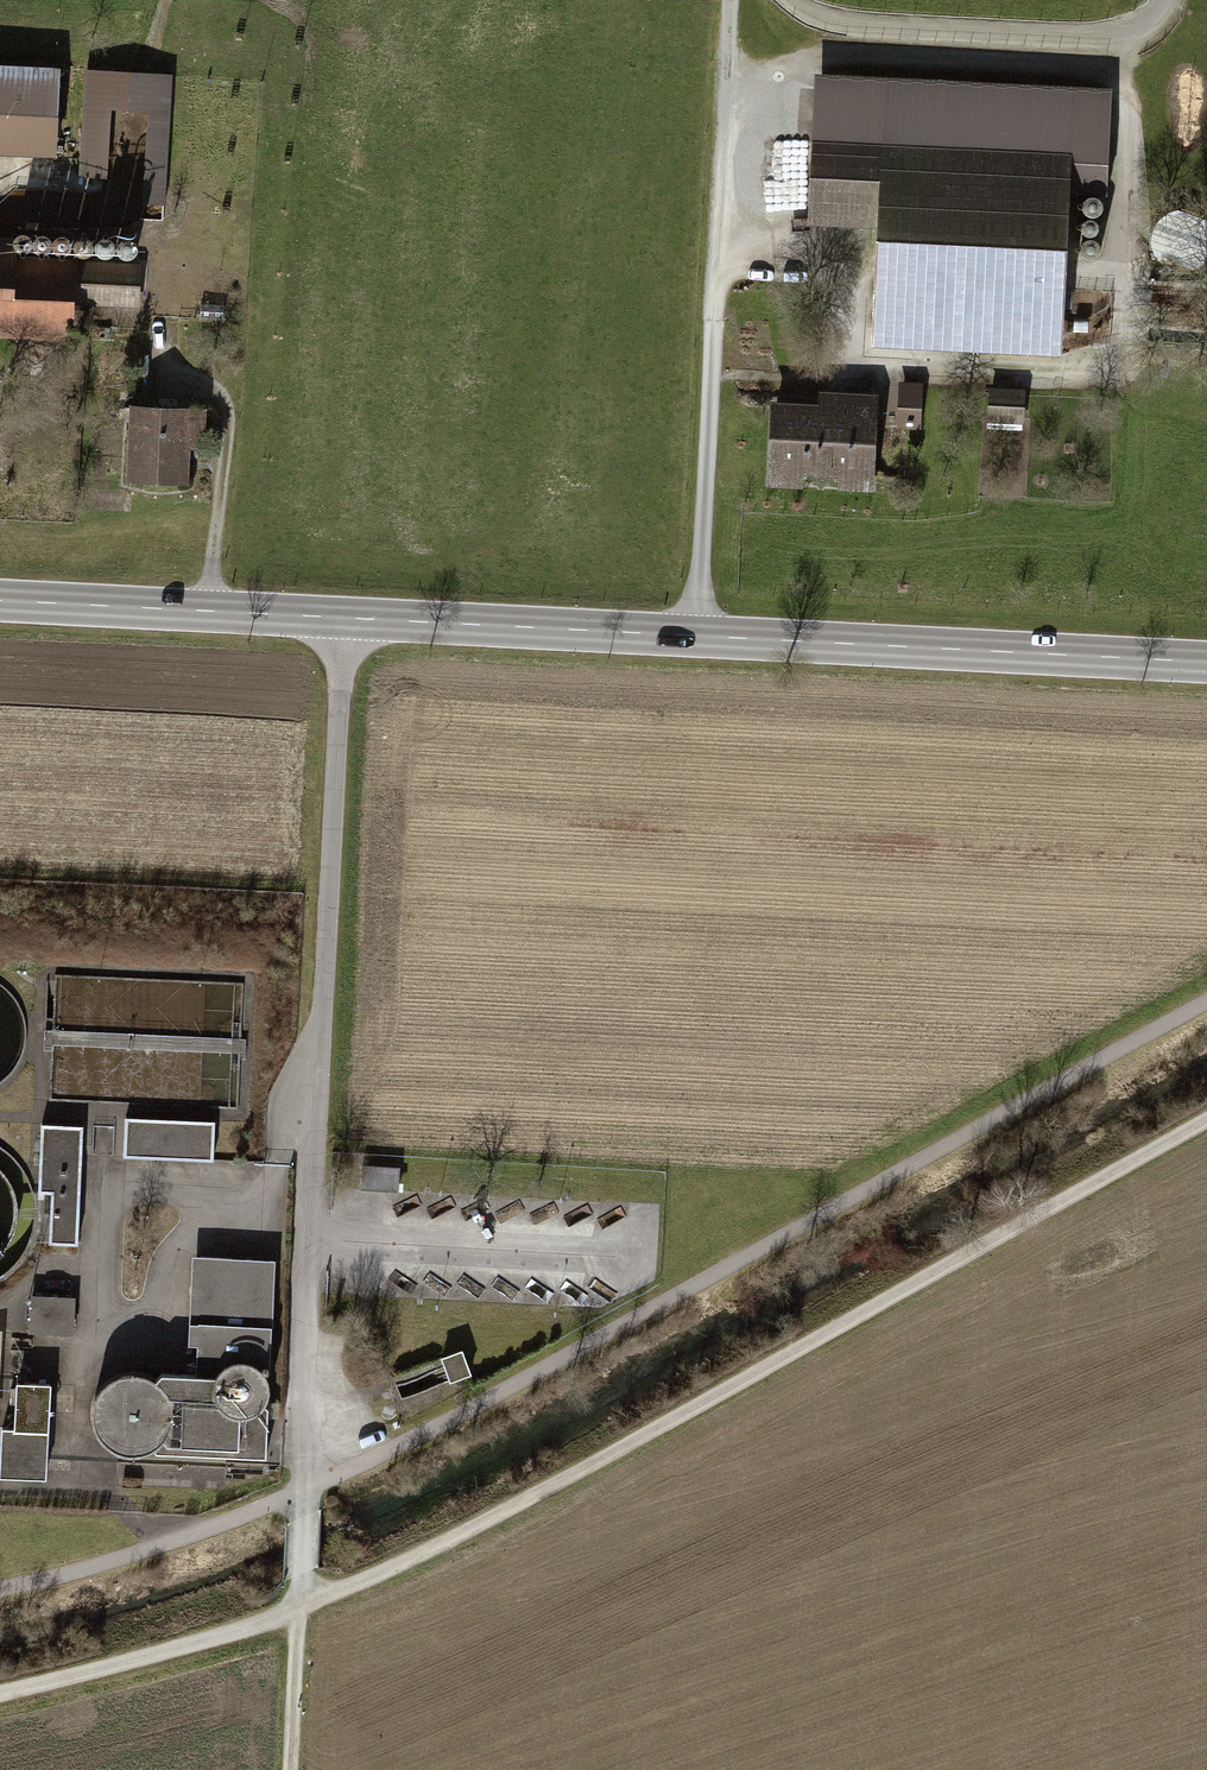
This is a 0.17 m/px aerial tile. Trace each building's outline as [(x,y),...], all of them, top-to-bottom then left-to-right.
[(57,162),(62,72),(50,71),(52,29),(0,26),(0,159),(57,162)] [(135,75),(87,73),(85,109),(133,111),(135,75)] [(1108,93),(812,80),(805,232),(878,235),(873,344),(1063,352),(1071,160),(1105,162),(1108,93)] [(129,166),(128,193),(144,194),(146,167),(129,166)] [(89,187),(94,189),(100,188),(104,185),(105,179),(103,174),(99,170),(93,170),(88,172),(85,177),(86,182),(89,187)] [(1088,216),(1092,220),(1098,221),(1104,218),(1107,213),(1107,207),(1103,202),(1098,199),(1092,200),(1087,204),(1086,210),(1088,216)] [(1089,239),(1093,241),(1098,240),(1102,237),(1103,232),(1102,228),(1098,225),(1093,224),(1089,226),(1086,230),(1086,235),(1089,239)] [(20,257),(25,259),(31,258),(35,254),(36,249),(34,243),(30,240),(24,239),(19,242),(17,247),(17,252),(20,257)] [(73,351),(78,263),(15,260),(16,241),(0,240),(0,347),(73,351)] [(40,258),(46,260),(51,259),(55,255),(57,250),(55,244),(51,241),(45,240),(40,243),(37,247),(37,253),(40,258)] [(61,259),(66,261),(72,260),(76,257),(77,251),(75,246),(71,242),(66,242),(61,244),(58,249),(58,255),(61,259)] [(82,260),(87,262),(93,261),(97,257),(98,252),(97,247),(92,243),(87,243),(82,245),(79,250),(79,255),(82,260)] [(103,261),(108,263),(113,262),(118,259),(119,253),(117,248),(113,244),(107,244),(102,246),(99,251),(100,257),(103,261)] [(1087,259),(1092,261),(1097,260),(1100,257),(1102,253),(1100,248),(1097,245),(1092,244),(1088,246),(1085,250),(1085,255),(1087,259)] [(127,262),(131,264),(136,264),(140,260),(141,256),(140,251),(136,248),(131,247),(127,249),(124,253),(124,258),(127,262)] [(925,384),(898,383),(895,431),(922,433),(925,384)] [(1027,392),(985,390),(983,424),(1025,427),(1027,392)] [(773,405),(768,486),(875,492),(881,394),(820,391),(819,407),(773,405)] [(130,409),(127,487),(189,489),(191,452),(205,452),(206,412),(130,409)] [(215,1126),(127,1121),(125,1161),(214,1166),(215,1126)] [(78,1250),(82,1129),(42,1127),(40,1195),(52,1195),(51,1249),(78,1250)] [(400,1172),(363,1170),(362,1193),(399,1195),(400,1172)] [(161,1382),(160,1393),(157,1389),(141,1383),(124,1384),(109,1391),(99,1404),(94,1420),(97,1437),(106,1451),(120,1460),(137,1463),(153,1459),(158,1454),(158,1463),(268,1467),(274,1266),(194,1263),(192,1350),(199,1350),(198,1383),(161,1382)] [(347,1286),(332,1286),(331,1299),(347,1299),(347,1286)] [(74,1303),(30,1301),(29,1335),(73,1337),(74,1303)] [(465,1356),(443,1364),(451,1389),(473,1381),(465,1356)] [(1,1483),(47,1485),(48,1466),(51,1391),(17,1390),(15,1435),(4,1434),(1,1483)]
